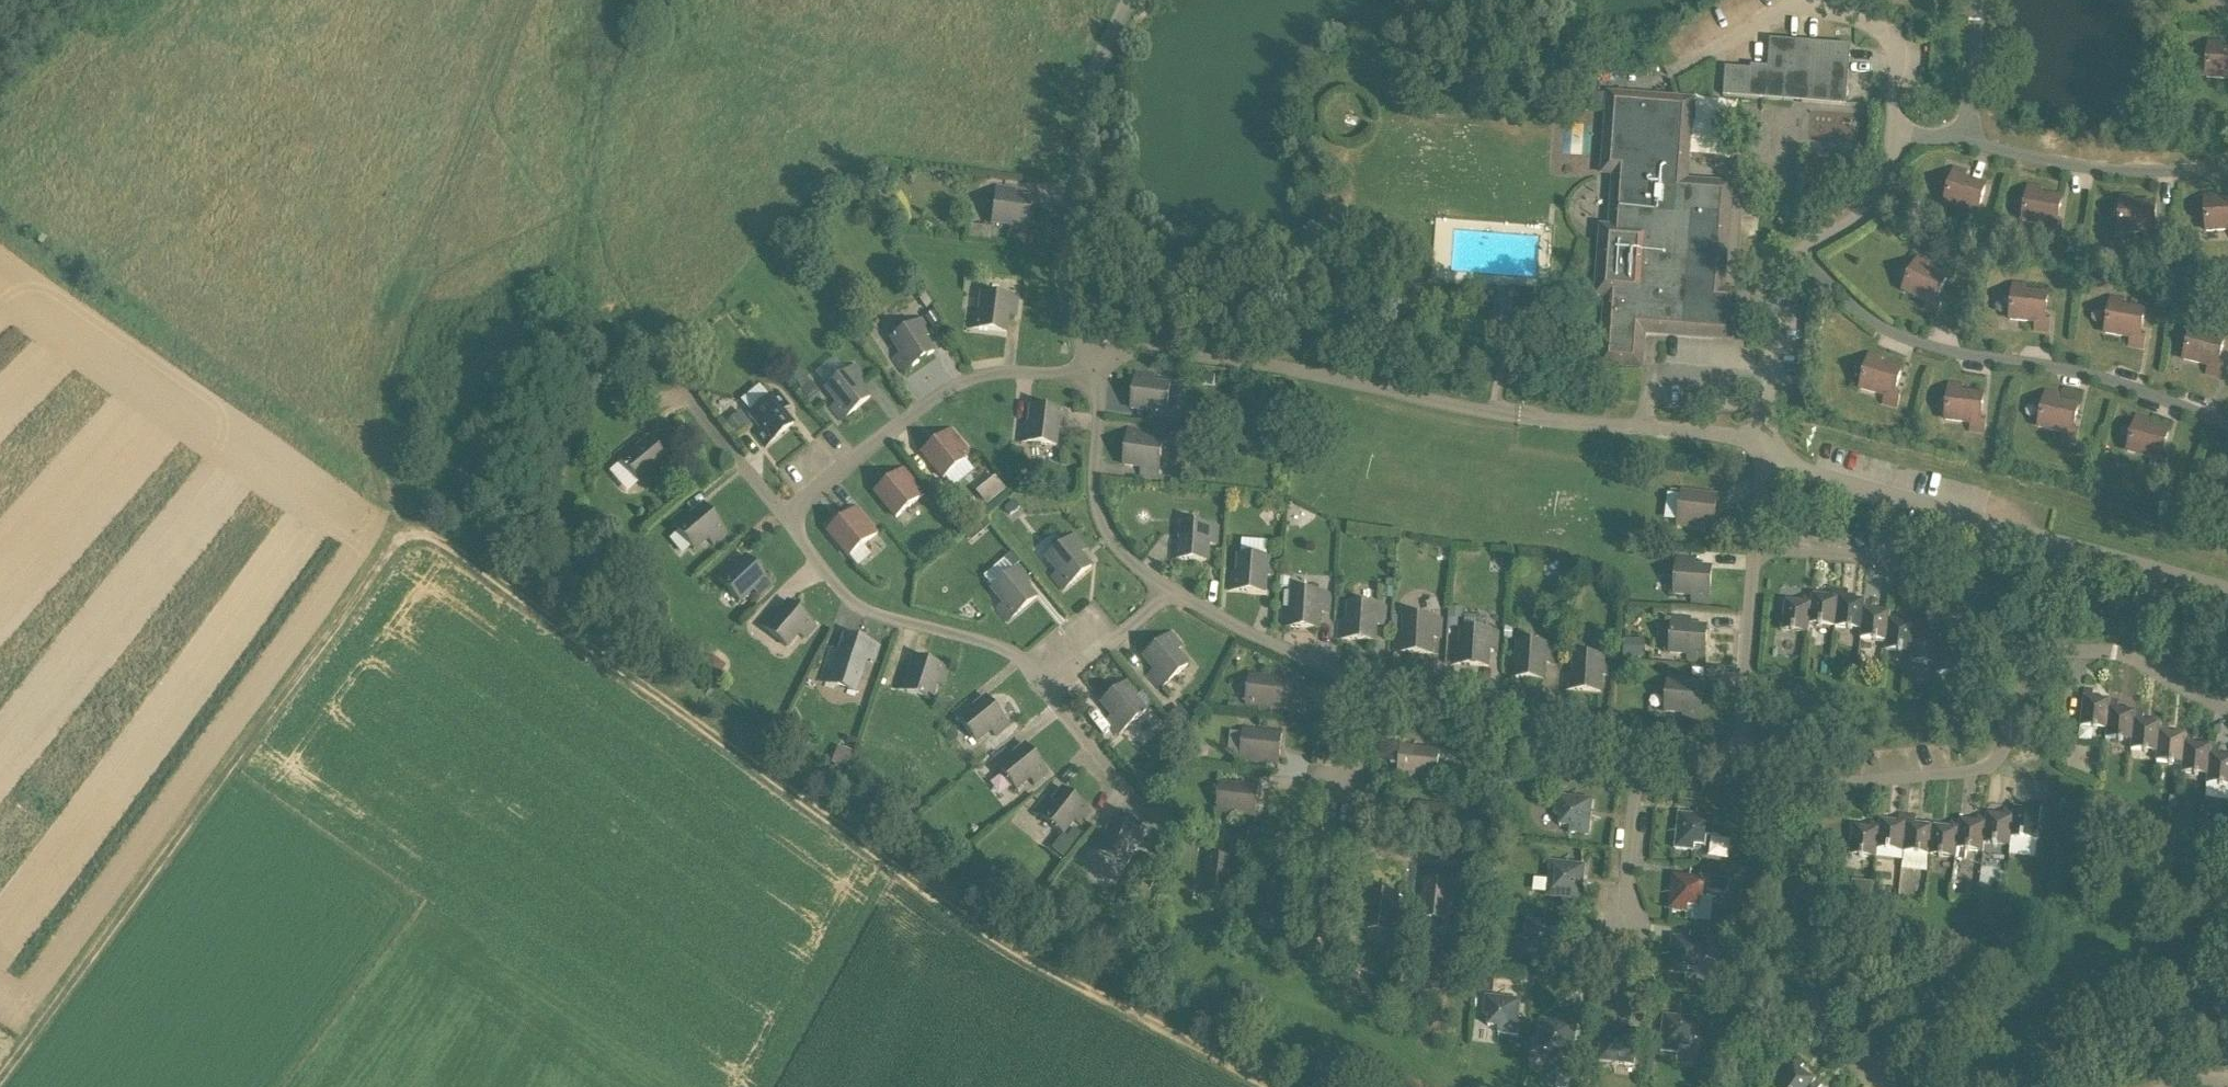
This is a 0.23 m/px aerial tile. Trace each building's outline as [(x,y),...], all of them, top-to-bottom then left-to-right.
[(1851,48),(1771,42),(1769,74),(1727,71),(1725,98),(1846,107),(1851,48)] [(2220,51),(2221,44),(2209,43),(2206,79),(2227,81),(2227,52),(2220,51)] [(1723,193),(1679,190),(1682,157),(1688,158),(1692,103),(1609,96),(1603,176),(1622,177),(1617,231),(1601,229),(1596,298),(1604,299),(1600,347),(1642,350),(1644,328),(1673,330),(1673,337),(1712,339),(1723,193)] [(1986,187),(1965,181),(1967,174),(1955,170),(1945,205),(1970,212),(1968,219),(1981,223),(1984,212),(1979,211),(1986,187)] [(2061,201),(2040,197),(2041,189),(2029,187),(2023,223),(2048,227),(2047,234),(2060,237),(2062,226),(2057,225),(2061,201)] [(1030,202),(1013,200),(1014,192),(995,190),(991,226),(1009,228),(1008,236),(1025,238),(1030,202)] [(2217,204),(2216,196),(2204,197),(2206,233),(2227,232),(2227,203),(2217,204)] [(2155,206),(2133,206),(2133,198),(2121,198),(2120,234),(2145,235),(2145,242),(2159,242),(2159,231),(2154,231),(2155,206)] [(993,229),(970,226),(969,240),(991,243),(993,229)] [(1946,280),(1926,271),(1929,264),(1918,260),(1904,293),(1927,303),(1924,309),(1937,315),(1941,305),(1936,303),(1946,280)] [(2047,296),(2025,294),(2026,287),(2014,285),(2010,321),(2036,324),(2035,331),(2049,332),(2050,321),(2045,321),(2047,296)] [(925,294),(919,299),(926,309),(932,305),(925,294)] [(1007,318),(1015,318),(1017,300),(981,296),(979,315),(971,314),(969,331),(1005,335),(1007,318)] [(2144,312),(2122,309),(2123,301),(2111,299),(2105,335),(2130,339),(2129,346),(2143,348),(2145,338),(2139,337),(2144,312)] [(1508,301),(1494,301),(1493,313),(1507,314),(1508,301)] [(925,318),(931,328),(940,323),(933,312),(925,318)] [(933,355),(924,341),(931,337),(920,321),(890,341),(900,357),(894,361),(903,375),(933,355)] [(2224,342),(2209,338),(2203,336),(2205,329),(2193,326),(2184,361),(2209,368),(2207,374),(2220,378),(2223,367),(2218,366),(2224,342)] [(1641,374),(1642,354),(1600,351),(1599,371),(1641,374)] [(1901,372),(1880,366),(1882,359),(1870,356),(1861,391),(1885,397),(1884,404),(1897,408),(1900,397),(1895,396),(1901,372)] [(783,372),(793,383),(803,374),(794,363),(783,372)] [(859,387),(865,382),(853,368),(825,391),(837,405),(831,410),(842,423),(869,400),(859,387)] [(1171,387),(1153,384),(1154,376),(1137,374),(1132,410),(1149,413),(1148,420),(1166,423),(1171,387)] [(821,394),(811,382),(800,391),(810,404),(821,394)] [(1983,397),(1961,394),(1962,387),(1950,385),(1946,422),(1971,424),(1970,431),(1984,433),(1985,422),(1980,421),(1983,397)] [(2078,408),(2057,403),(2058,396),(2046,393),(2039,429),(2064,434),(2062,441),(2076,444),(2078,433),(2073,432),(2078,408)] [(793,427),(782,414),(788,409),(777,395),(749,418),(760,432),(754,437),(765,450),(793,427)] [(1066,413),(1030,409),(1028,427),(1020,426),(1018,444),(1055,448),(1057,430),(1065,430),(1066,413)] [(752,426),(741,413),(726,424),(727,425),(725,426),(736,439),(752,426)] [(2168,434),(2147,428),(2149,421),(2137,418),(2128,453),(2153,459),(2151,466),(2164,470),(2167,459),(2162,458),(2168,434)] [(949,431),(921,455),(943,481),(972,457),(949,431)] [(1163,443),(1145,441),(1146,433),(1129,431),(1124,467),(1142,470),(1141,477),(1159,479),(1163,443)] [(648,441),(635,452),(631,446),(617,458),(640,486),(654,474),(658,480),(671,469),(648,441)] [(1017,469),(1010,479),(1019,486),(1026,476),(1017,469)] [(924,497),(902,470),(873,494),(896,520),(924,497)] [(994,477),(975,493),(987,507),(1006,491),(994,477)] [(1718,498),(1682,493),(1678,528),(1713,532),(1718,498)] [(1014,502),(1005,509),(1010,516),(1020,509),(1014,502)] [(726,536),(703,507),(690,518),(685,513),(671,525),(694,553),(708,541),(713,547),(726,536)] [(855,509),(826,533),(849,560),(877,536),(855,509)] [(1219,528),(1182,525),(1181,544),(1173,543),(1172,561),(1208,563),(1210,545),(1217,546),(1219,528)] [(1085,550),(1074,537),(1045,560),(1057,574),(1051,579),(1062,593),(1091,569),(1079,556),(1085,550)] [(1276,559),(1239,557),(1238,575),(1230,575),(1229,592),(1266,595),(1267,577),(1275,577),(1276,559)] [(1712,570),(1694,568),(1695,561),(1677,559),(1674,596),(1692,597),(1692,605),(1709,606),(1712,570)] [(746,560),(734,571),(729,566),(715,578),(740,604),(753,592),(758,598),(771,586),(746,560)] [(1024,587),(1030,582),(1019,568),(991,591),(1002,605),(996,610),(1008,624),(1036,600),(1024,587)] [(1282,578),(1281,589),(1291,590),(1292,579),(1282,578)] [(1394,589),(1385,588),(1385,600),(1394,600),(1394,589)] [(1813,597),(1809,626),(1835,629),(1840,591),(1831,590),(1830,599),(1813,597)] [(1862,632),(1865,602),(1848,601),(1849,592),(1840,591),(1835,629),(1862,632)] [(1329,596),(1293,593),(1292,612),(1284,611),(1283,628),(1319,631),(1320,614),(1328,614),(1329,596)] [(1813,597),(1804,596),(1803,604),(1785,602),(1782,632),(1808,635),(1809,626),(1813,597)] [(1890,614),(1873,612),(1874,603),(1865,602),(1862,632),(1861,640),(1887,643),(1890,614)] [(788,604),(777,617),(771,612),(759,627),(787,650),(799,636),(805,641),(816,628),(788,604)] [(1376,626),(1384,627),(1385,608),(1350,606),(1348,624),(1340,623),(1339,641),(1375,643),(1376,626)] [(1465,609),(1450,608),(1450,619),(1464,620),(1465,609)] [(1915,625),(1898,624),(1899,615),(1890,614),(1887,643),(1886,652),(1912,655),(1915,625)] [(1708,628),(1690,627),(1691,619),(1673,618),(1670,655),(1688,656),(1688,664),(1705,665),(1708,628)] [(1433,638),(1441,639),(1442,621),(1427,620),(1406,619),(1404,637),(1396,636),(1396,653),(1432,656),(1433,638)] [(1915,625),(1912,655),(1911,664),(1937,666),(1940,637),(1923,635),(1924,626),(1915,625)] [(1507,629),(1506,639),(1513,640),(1514,629),(1507,629)] [(1499,633),(1462,631),(1461,650),(1453,649),(1452,666),(1488,669),(1489,651),(1497,651),(1499,633)] [(1176,654),(1182,649),(1170,635),(1142,659),(1154,672),(1148,677),(1160,691),(1187,668),(1176,654)] [(878,648),(845,637),(839,653),(832,651),(822,683),(856,694),(866,662),(873,664),(878,648)] [(1940,637),(1937,666),(1936,675),(1963,678),(1966,648),(1948,647),(1949,638),(1940,637)] [(1647,641),(1624,641),(1624,661),(1631,661),(1631,662),(1640,662),(1640,658),(1647,658),(1647,641)] [(1555,646),(1519,644),(1517,662),(1509,661),(1508,679),(1544,681),(1546,664),(1554,664),(1555,646)] [(1611,659),(1575,656),(1573,675),(1566,674),(1564,691),(1601,694),(1602,676),(1610,677),(1611,659)] [(716,682),(726,667),(713,658),(703,672),(716,682)] [(949,671),(914,660),(908,676),(901,674),(895,691),(930,703),(936,685),(943,688),(949,671)] [(1884,664),(1872,663),(1869,681),(1881,682),(1884,664)] [(1289,681),(1249,677),(1246,706),(1286,710),(1289,681)] [(1703,687),(1686,686),(1686,678),(1668,677),(1665,713),(1684,715),(1683,723),(1701,724),(1703,687)] [(1134,700),(1140,695),(1129,681),(1101,705),(1112,719),(1106,724),(1118,738),(1146,714),(1134,700)] [(2110,702),(2093,700),(2093,691),(2084,690),(2080,729),(2106,731),(2110,702)] [(985,700),(973,711),(967,704),(953,716),(976,744),(991,732),(996,738),(1009,728),(985,700)] [(2135,713),(2118,711),(2119,702),(2110,702),(2106,731),(2107,731),(2106,740),(2132,743),(2135,713)] [(1241,713),(1242,706),(1229,704),(1228,712),(1241,713)] [(2157,754),(2161,724),(2143,723),(2144,714),(2135,713),(2132,743),(2131,752),(2157,754)] [(2186,736),(2168,734),(2169,725),(2161,724),(2157,754),(2156,763),(2183,766),(2186,736)] [(2073,731),(2064,730),(2063,741),(2071,742),(2073,731)] [(1283,736),(1244,732),(1241,761),(1280,765),(1283,736)] [(2211,748),(2194,746),(2194,737),(2186,736),(2183,766),(2182,774),(2208,777),(2211,748)] [(849,770),(854,753),(838,747),(832,765),(849,770)] [(1025,747),(1012,758),(1007,752),(993,764),(1016,792),(1030,780),(1035,786),(1048,775),(1025,747)] [(1440,752),(1401,748),(1398,777),(1437,781),(1440,752)] [(2219,757),(2220,748),(2211,748),(2208,777),(2207,786),(2227,788),(2227,758),(2219,757)] [(1260,788),(1220,784),(1217,813),(1256,817),(1260,788)] [(1074,822),(1080,827),(1090,814),(1062,791),(1052,804),(1046,799),(1034,814),(1063,836),(1074,822)] [(1593,802),(1558,798),(1556,816),(1561,817),(1560,827),(1571,829),(1570,835),(1589,837),(1593,802)] [(2042,804),(2032,803),(2031,812),(2014,810),(2011,838),(2038,841),(2042,804)] [(2014,810),(2005,809),(2004,818),(1987,816),(1984,844),(2010,847),(2011,838),(2014,810)] [(1714,819),(1680,815),(1676,851),(1693,852),(1694,847),(1705,848),(1706,837),(1712,838),(1714,819)] [(1908,816),(1899,815),(1898,823),(1880,821),(1877,851),(1903,854),(1908,816)] [(1987,816),(1978,815),(1977,823),(1960,821),(1957,850),(1983,853),(1984,844),(1987,816)] [(1933,827),(1915,826),(1916,817),(1908,816),(1903,854),(1930,857),(1933,827)] [(1960,821),(1951,820),(1950,829),(1933,827),(1930,857),(1956,859),(1957,850),(1960,821)] [(1880,821),(1872,821),(1871,829),(1853,827),(1849,857),(1876,860),(1877,851),(1880,821)] [(1145,837),(1113,822),(1106,837),(1098,834),(1091,850),(1123,866),(1131,849),(1138,852),(1145,837)] [(1067,858),(1083,833),(1071,826),(1055,850),(1067,858)] [(1236,860),(1207,857),(1203,897),(1232,900),(1236,860)] [(1585,867),(1550,864),(1546,898),(1563,900),(1575,902),(1582,902),(1585,867)] [(1700,899),(1706,899),(1706,895),(1708,881),(1673,877),(1669,912),(1688,914),(1689,908),(1699,909),(1700,899)] [(1453,884),(1424,881),(1421,920),(1450,923),(1453,884)] [(1730,897),(1732,883),(1708,881),(1706,895),(1730,897)] [(1872,896),(1874,883),(1853,881),(1852,894),(1872,896)] [(1968,885),(1967,896),(1978,897),(1979,886),(1968,885)] [(1882,899),(1884,887),(1877,886),(1876,898),(1882,899)] [(1399,895),(1369,892),(1365,931),(1394,934),(1399,895)] [(1775,908),(1777,893),(1769,893),(1769,896),(1766,896),(1765,903),(1768,903),(1768,908),(1775,908)] [(1574,912),(1575,902),(1563,900),(1562,910),(1574,912)] [(1562,926),(1527,922),(1525,941),(1530,942),(1529,952),(1539,953),(1539,959),(1558,961),(1562,926)] [(1122,926),(1109,929),(1112,941),(1124,938),(1122,926)] [(1708,942),(1673,939),(1669,974),(1688,976),(1688,970),(1699,971),(1700,961),(1705,961),(1708,942)] [(1480,976),(1479,992),(1495,993),(1496,977),(1480,976)] [(1521,1002),(1486,998),(1484,1017),(1490,1017),(1489,1028),(1499,1029),(1499,1035),(1518,1037),(1521,1002)] [(1699,1021),(1664,1018),(1661,1052),(1679,1054),(1680,1049),(1690,1050),(1691,1039),(1697,1040),(1699,1021)] [(1576,1025),(1541,1022),(1540,1041),(1545,1041),(1544,1052),(1555,1053),(1554,1058),(1573,1060),(1576,1025)] [(1630,1050),(1636,1051),(1638,1032),(1603,1028),(1599,1063),(1618,1065),(1618,1059),(1629,1061),(1630,1050)] [(1800,1071),(1805,1063),(1797,1058),(1778,1086),(1811,1086),(1815,1080),(1800,1071)] [(1557,1086),(1571,1086),(1573,1070),(1559,1069),(1559,1071),(1557,1086)]
